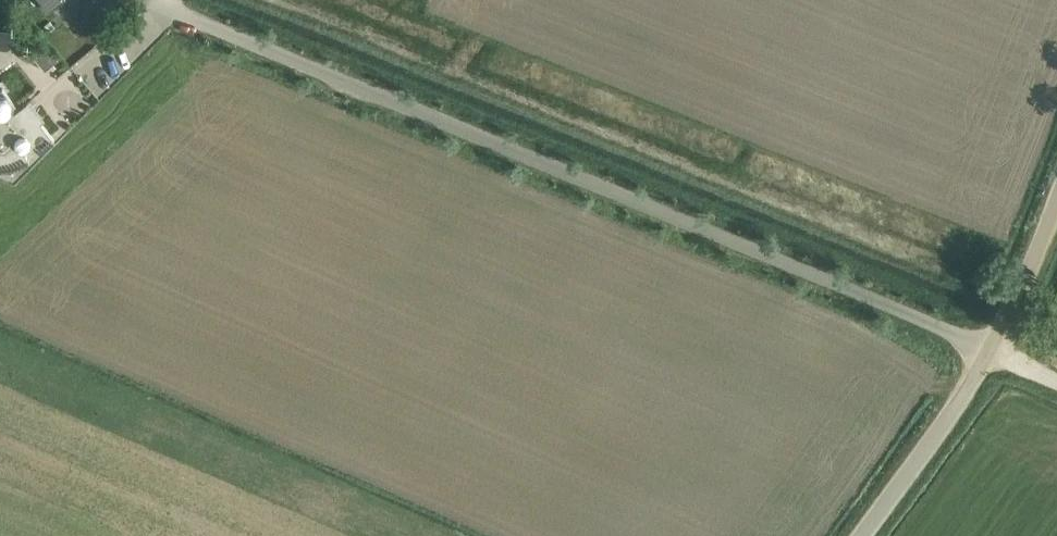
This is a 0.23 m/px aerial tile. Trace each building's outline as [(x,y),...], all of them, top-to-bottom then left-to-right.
[(50,10),(61,0),(41,0),(50,10)] [(51,10),(74,36),(96,16),(82,0),(62,0),(51,10)] [(20,44),(21,23),(0,23),(0,44),(20,44)] [(47,45),(34,56),(45,69),(58,57),(47,45)] [(11,165),(25,160),(28,158),(22,150),(32,141),(38,150),(53,139),(41,121),(44,118),(30,99),(13,113),(10,108),(15,104),(2,88),(0,89),(0,166),(11,165)]
